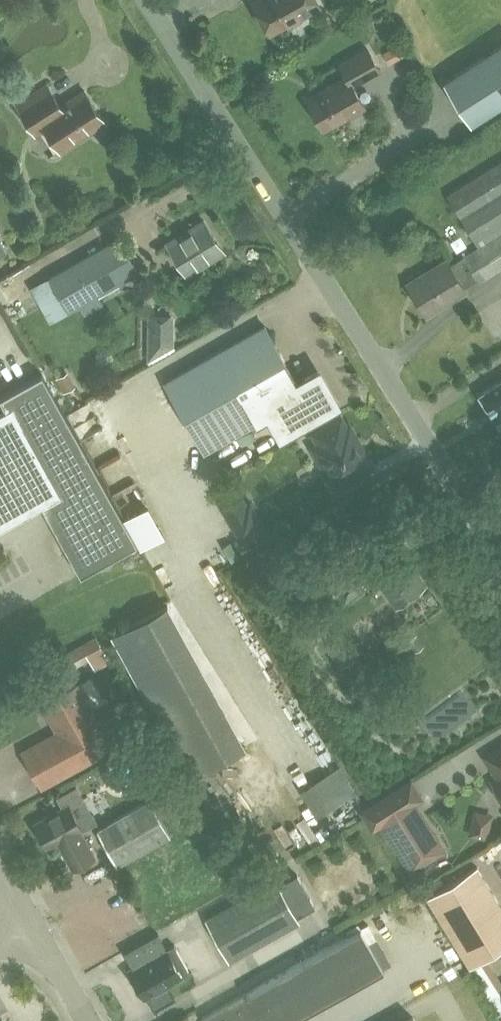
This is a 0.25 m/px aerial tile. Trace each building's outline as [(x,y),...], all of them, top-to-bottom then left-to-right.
[(319,6),(316,0),(260,0),(263,4),(257,7),(271,33),(319,6)] [(471,122),(500,102),(500,46),(444,82),(471,122)] [(323,128),(365,106),(353,84),(380,69),(368,47),(340,63),(347,76),(307,98),(323,128)] [(61,106),(55,96),(48,85),(17,104),(36,133),(46,126),(61,151),(106,122),(85,90),(61,106)] [(408,282),(427,313),(466,290),(464,287),(479,278),(480,280),(500,267),(500,160),(448,193),(480,246),(450,264),(447,258),(408,282)] [(187,275),(224,252),(204,219),(167,242),(187,275)] [(59,318),(69,312),(140,272),(120,236),(49,276),(31,286),(51,322),(59,318)] [(153,313),(153,316),(150,316),(150,359),(173,346),(174,316),(171,316),(171,313),(153,313)] [(265,325),(165,382),(204,451),(264,417),(275,437),(299,424),(336,403),(318,372),(314,365),(294,376),(265,325)] [(43,504),(53,522),(82,574),(137,543),(124,519),(110,495),(43,374),(1,397),(7,408),(0,411),(0,528),(43,504)] [(479,393),(500,428),(500,379),(479,393)] [(346,429),(341,418),(314,433),(320,443),(313,448),(321,462),(324,460),(330,470),(327,472),(335,486),(371,466),(349,427),(346,429)] [(247,501),(236,482),(214,495),(241,541),(266,526),(250,499),(247,501)] [(315,584),(335,570),(320,550),(301,564),(315,584)] [(397,608),(427,586),(403,554),(373,576),(397,608)] [(347,603),(366,588),(355,573),(334,588),(347,603)] [(111,660),(97,635),(64,653),(72,668),(89,659),(95,669),(111,660)] [(416,636),(408,642),(416,652),(424,646),(416,636)] [(42,786),(113,748),(78,684),(42,704),(57,732),(23,751),(42,786)] [(485,756),(499,777),(493,781),(500,793),(500,746),(485,756)] [(381,825),(409,872),(447,849),(418,802),(425,798),(413,778),(360,810),(373,831),(381,825)] [(117,863),(171,834),(151,799),(98,828),(117,863)] [(69,803),(34,822),(48,847),(59,842),(73,868),(95,856),(81,829),(83,828),(69,803)] [(488,839),(493,813),(475,809),(469,835),(488,839)] [(500,946),(500,904),(478,866),(428,897),(470,965),(500,946)] [(207,918),(230,960),(300,921),(297,915),(315,905),(296,872),(278,882),(276,879),(207,918)] [(385,970),(361,928),(202,1017),(204,1020),(293,1020),(385,970)] [(157,932),(123,951),(132,968),(130,969),(145,997),(146,997),(168,985),(191,972),(175,944),(167,949),(157,932)] [(488,957),(469,969),(500,1020),(500,978),(488,957)]
